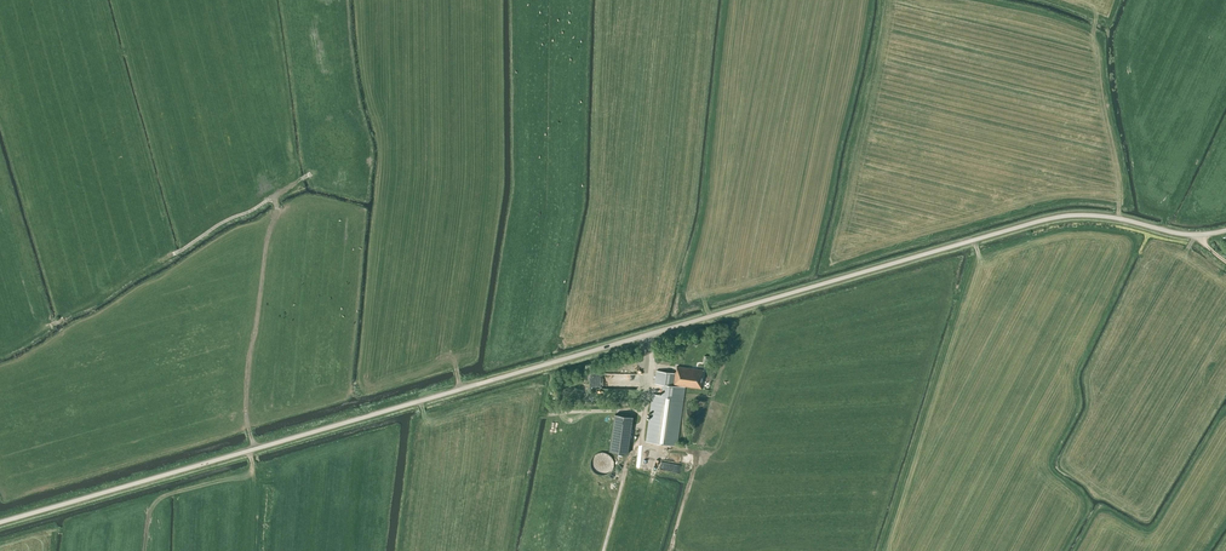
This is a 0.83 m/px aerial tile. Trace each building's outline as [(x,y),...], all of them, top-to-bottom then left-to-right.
[(701,389),(703,370),(677,366),(676,372),(675,372),(675,373),(656,371),(655,383),(663,384),(661,395),(653,394),(647,442),(676,446),(684,387),(673,386),(674,385),(701,389)] [(628,454),(633,417),(615,415),(610,451),(628,454)] [(612,470),(612,469),(613,468),(613,467),(613,466),(614,466),(614,465),(614,464),(614,463),(614,462),(613,461),(613,460),(613,459),(612,458),(612,457),(611,456),(610,455),(609,454),(608,453),(607,453),(605,453),(604,452),(603,452),(602,452),(601,452),(599,452),(598,453),(597,453),(596,454),(595,455),(594,455),(594,456),(593,456),(593,457),(592,458),(592,459),(591,460),(591,461),(590,462),(590,463),(590,464),(590,465),(591,466),(591,468),(592,469),(592,470),(593,471),(594,472),(594,473),(595,473),(596,474),(597,474),(598,475),(599,475),(601,475),(602,476),(604,475),(605,475),(606,475),(607,474),(608,474),(609,473),(610,472),(611,471),(612,470)] [(660,468),(681,472),(682,464),(661,460),(660,468)]
